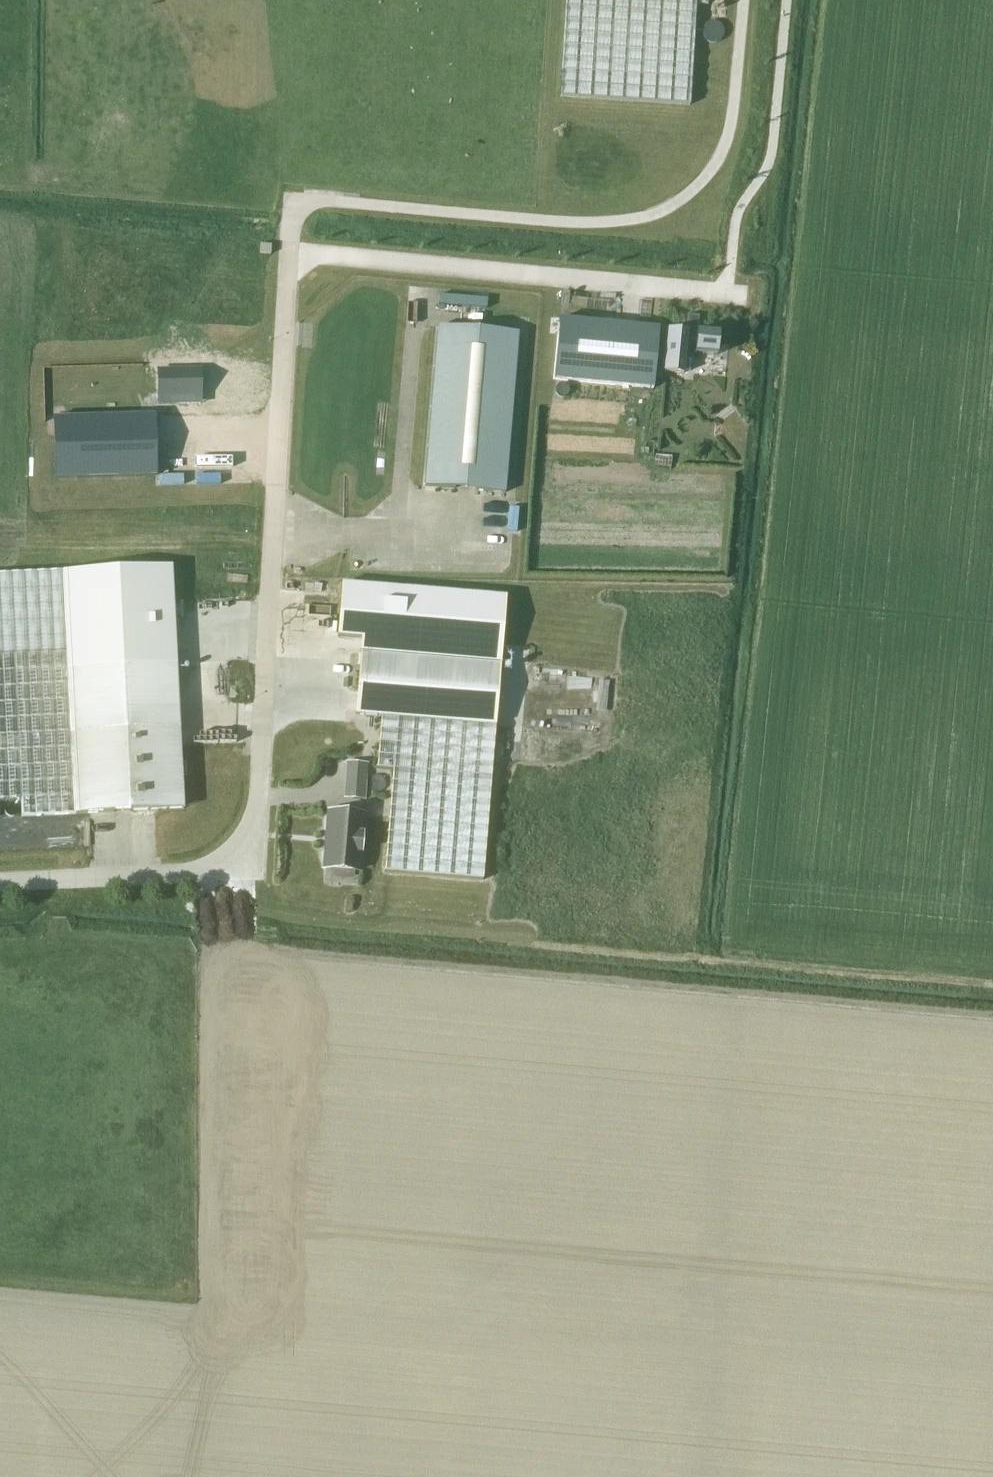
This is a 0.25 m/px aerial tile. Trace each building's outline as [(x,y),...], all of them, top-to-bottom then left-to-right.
[(695,5),(708,6),(708,0),(566,0),(564,20),(561,72),(560,96),(689,104),(690,80),(694,28),(695,5)] [(271,254),(271,245),(260,244),(260,253),(271,254)] [(717,350),(719,332),(717,332),(717,334),(698,332),(698,330),(697,330),(699,316),(687,315),(685,340),(696,341),(694,356),(695,357),(696,355),(696,354),(716,356),(716,350),(717,350)] [(552,322),(547,382),(646,390),(651,331),(552,322)] [(504,493),(518,333),(438,327),(424,486),(504,493)] [(202,369),(160,370),(161,402),(180,402),(179,393),(203,393),(202,369)] [(155,448),(155,444),(153,444),(153,424),(154,424),(154,416),(54,418),(55,478),(155,476),(155,468),(154,468),(153,448),(155,448)] [(182,807),(178,728),(180,728),(172,566),(0,575),(0,801),(21,800),(22,816),(114,812),(114,810),(182,807)] [(381,716),(495,725),(506,597),(342,584),(338,636),(362,638),(355,714),(381,716)] [(559,697),(557,718),(574,719),(577,699),(559,697)] [(385,872),(483,880),(495,725),(381,716),(377,769),(393,770),(385,872)] [(365,800),(367,763),(347,762),(346,782),(354,783),(353,799),(365,800)] [(355,870),(359,815),(330,813),(330,819),(327,821),(327,827),(329,830),(327,851),(325,853),(324,859),(326,862),(326,868),(355,870)]
